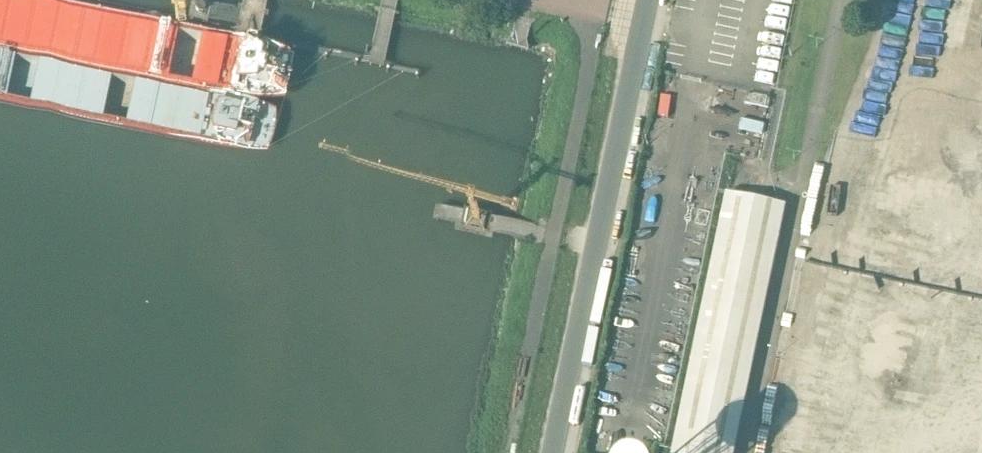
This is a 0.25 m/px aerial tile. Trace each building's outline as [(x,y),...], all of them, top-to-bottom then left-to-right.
[(728,192),(675,452),(737,452),(786,204),(728,192)]
